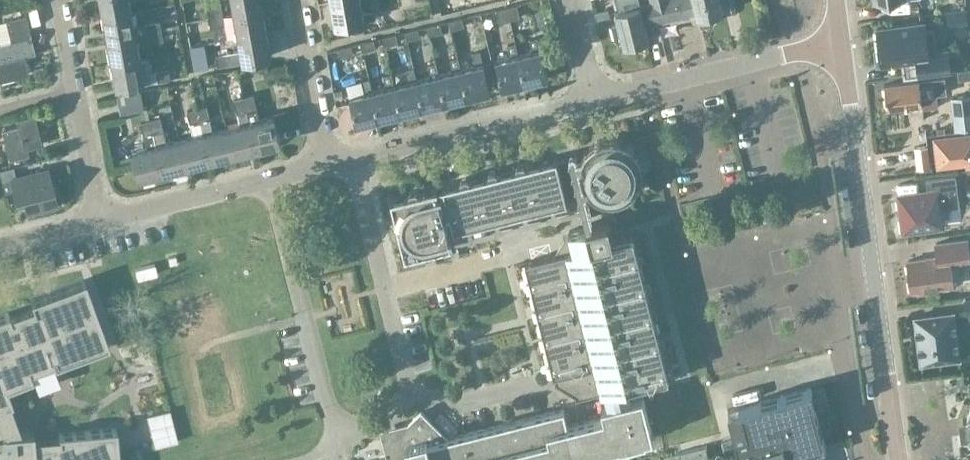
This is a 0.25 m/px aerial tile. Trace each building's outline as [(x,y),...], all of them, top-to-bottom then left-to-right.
[(105,17),(133,11),(131,0),(102,0),(105,17)] [(236,13),(264,8),(263,0),(233,0),(236,13)] [(331,3),(335,26),(375,19),(374,11),(363,13),(361,0),(351,0),(331,3)] [(618,12),(614,13),(617,25),(613,26),(617,40),(620,41),(623,41),(624,46),(649,41),(645,26),(641,6),(639,0),(615,0),(618,12)] [(641,6),(645,26),(659,22),(699,13),(695,0),(653,0),(654,3),(641,6)] [(699,13),(702,26),(715,23),(717,19),(716,14),(724,12),(721,0),(695,0),(699,13)] [(517,5),(507,7),(510,20),(520,17),(517,5)] [(207,8),(209,18),(223,15),(221,6),(207,8)] [(510,20),(507,7),(496,10),(499,22),(510,20)] [(264,8),(236,13),(240,37),(269,32),(264,8)] [(609,8),(594,11),(598,27),(613,24),(609,8)] [(149,34),(163,32),(161,21),(147,23),(147,24),(136,26),(133,11),(105,17),(110,41),(138,35),(149,34)] [(223,15),(209,18),(211,27),(225,25),(223,15)] [(0,46),(0,82),(29,74),(25,58),(35,55),(25,18),(5,23),(0,25),(0,43),(1,46),(0,46)] [(462,18),(448,21),(451,30),(464,26),(462,18)] [(880,51),(876,51),(877,66),(924,60),(926,76),(958,71),(955,50),(935,52),(931,21),(877,28),(880,51)] [(440,23),(426,27),(428,35),(442,32),(440,23)] [(418,29),(404,32),(407,41),(420,37),(418,29)] [(164,42),(163,32),(149,34),(150,44),(164,42)] [(269,32),(240,37),(245,61),(273,56),(269,32)] [(396,34),(383,38),(385,46),(398,43),(396,34)] [(114,64),(142,59),(138,35),(110,41),(114,64)] [(519,54),(527,84),(550,78),(542,49),(541,49),(538,37),(529,40),(531,51),(519,54)] [(374,40),(360,43),(362,52),(376,48),(374,40)] [(527,84),(519,54),(518,55),(515,43),(508,45),(511,56),(496,60),(504,89),(527,84)] [(351,45),(338,49),(340,57),(353,54),(351,45)] [(463,68),(470,97),(493,91),(486,63),(482,64),(480,51),(472,54),(475,65),(463,68)] [(229,53),(216,56),(218,66),(231,64),(229,53)] [(448,102),(470,97),(463,68),(461,69),(458,57),(450,59),(453,71),(441,74),(448,102)] [(150,58),(142,59),(114,64),(119,89),(147,83),(157,81),(156,81),(170,78),(169,69),(153,72),(150,58)] [(448,102),(441,74),(438,74),(436,64),(428,65),(431,76),(418,79),(425,108),(448,102)] [(425,108),(418,79),(416,80),(413,69),(406,71),(409,81),(396,84),(403,113),(425,108)] [(386,87),(373,90),(380,119),(403,113),(396,84),(394,85),(392,75),(384,77),(386,87)] [(919,81),(919,80),(884,85),(888,108),(922,104),(921,96),(947,93),(945,77),(919,81)] [(358,124),(380,119),(373,90),(372,90),(370,79),(361,81),(364,92),(351,95),(358,124)] [(200,86),(177,90),(180,104),(202,100),(200,86)] [(124,111),(145,106),(142,93),(121,98),(124,111)] [(244,97),(258,149),(281,143),(274,115),(260,119),(254,94),(244,97)] [(969,128),(969,95),(951,98),(955,129),(969,128)] [(258,149),(244,97),(234,100),(240,124),(227,127),(234,155),(258,149)] [(207,106),(197,108),(201,122),(211,120),(207,106)] [(187,167),(211,161),(204,133),(201,122),(197,108),(187,111),(191,125),(194,136),(180,139),(187,167)] [(26,150),(41,146),(33,116),(15,120),(16,127),(1,131),(8,161),(28,157),(26,150)] [(160,117),(150,120),(164,173),(187,167),(180,139),(167,143),(160,117)] [(141,179),(164,173),(150,120),(140,122),(147,148),(133,151),(141,179)] [(234,155),(227,127),(204,133),(211,161),(234,155)] [(962,135),(936,139),(939,165),(966,162),(966,167),(969,166),(969,135),(962,135)] [(637,175),(635,168),(631,151),(634,148),(635,147),(633,145),(630,143),(627,141),(625,140),(622,139),(618,138),(615,137),(612,137),(609,137),(606,138),(603,139),(600,140),(597,141),(594,143),(592,144),(590,147),(589,148),(587,151),(585,153),(584,156),(583,159),(584,165),(581,165),(581,168),(581,171),(582,175),(582,177),(583,180),(585,183),(586,185),(589,185),(590,190),(593,192),(594,194),(597,195),(599,196),(603,198),(605,198),(608,199),(612,199),(615,199),(618,199),(621,198),(624,197),(627,196),(630,194),(632,192),(636,189),(637,187),(639,184),(640,182),(641,180),(642,177),(641,176),(637,175)] [(396,233),(395,235),(396,239),(398,241),(401,241),(405,258),(423,254),(425,256),(427,257),(431,256),(433,254),(433,251),(452,247),(445,218),(450,217),(454,231),(567,202),(566,199),(576,197),(567,159),(557,161),(556,159),(529,166),(528,163),(525,163),(522,164),(520,165),(519,168),(502,173),(500,170),(497,170),(494,171),(492,172),(491,175),(474,180),(472,177),(469,177),(466,178),(464,179),(463,182),(422,193),(420,190),(418,190),(414,191),(412,192),(412,195),(391,200),(395,217),(392,219),(392,221),(393,225),(394,227),(397,228),(398,231),(396,233)] [(0,172),(0,178),(4,194),(12,191),(15,200),(17,200),(16,197),(22,196),(26,212),(56,205),(48,171),(15,179),(12,169),(0,172)] [(926,180),(928,192),(899,196),(904,232),(943,227),(941,210),(960,208),(956,176),(926,180)] [(608,404),(631,398),(628,387),(663,378),(662,376),(659,365),(665,364),(666,364),(662,346),(660,346),(655,348),(652,337),(658,336),(659,336),(655,318),(653,318),(653,319),(648,320),(645,309),(651,308),(652,308),(648,290),(646,290),(646,291),(641,292),(638,281),(644,280),(645,280),(641,262),(639,262),(639,263),(634,264),(631,253),(637,252),(638,252),(634,235),(614,240),(609,220),(586,226),(569,231),(555,255),(525,262),(530,279),(531,278),(536,277),(539,288),(534,289),(532,289),(537,307),(538,306),(543,305),(546,316),(541,317),(539,317),(544,335),(545,334),(550,333),(553,343),(548,345),(548,344),(546,345),(551,363),(552,362),(557,361),(560,371),(555,373),(555,372),(553,373),(554,377),(556,384),(575,396),(576,397),(576,400),(606,392),(608,404)] [(954,286),(951,266),(969,263),(969,255),(968,240),(936,244),(938,258),(908,262),(912,292),(954,286)] [(135,268),(138,279),(157,274),(155,263),(135,268)] [(11,367),(8,360),(32,351),(32,354),(87,333),(62,268),(8,288),(10,295),(0,299),(0,371),(11,367)] [(914,317),(920,363),(960,358),(954,312),(914,317)] [(25,415),(147,394),(141,361),(19,382),(25,415)] [(714,459),(806,459),(815,458),(815,457),(813,450),(826,447),(811,391),(813,390),(813,388),(739,407),(739,409),(741,409),(747,433),(742,434),(735,436),(739,453),(727,457),(719,452),(715,459),(714,459)] [(576,457),(647,440),(646,438),(653,437),(643,395),(631,398),(608,404),(601,406),(604,416),(568,425),(564,409),(447,438),(421,412),(398,434),(395,431),(385,440),(389,458),(381,459),(577,459),(576,457)] [(99,456),(99,457),(98,445),(95,416),(37,422),(37,424),(13,427),(12,419),(0,421),(0,459),(100,459),(99,456)] [(826,447),(813,450),(815,457),(815,458),(828,454),(826,447)]
